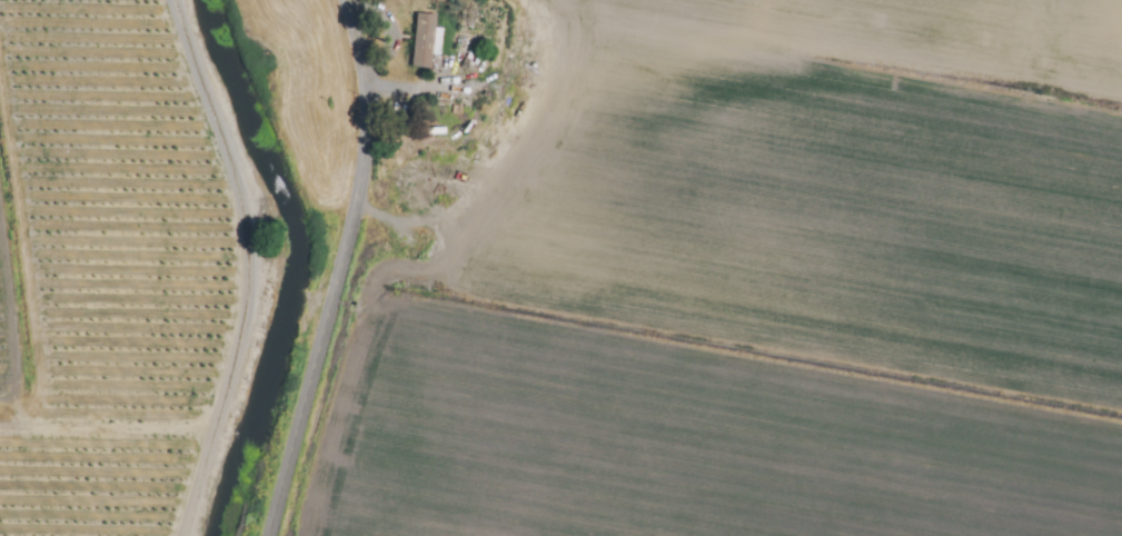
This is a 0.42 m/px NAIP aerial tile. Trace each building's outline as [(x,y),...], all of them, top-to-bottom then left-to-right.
[(434,28),(435,15),(415,14),(412,67),(431,68),(432,53),(439,54),(441,28),(434,28)]
